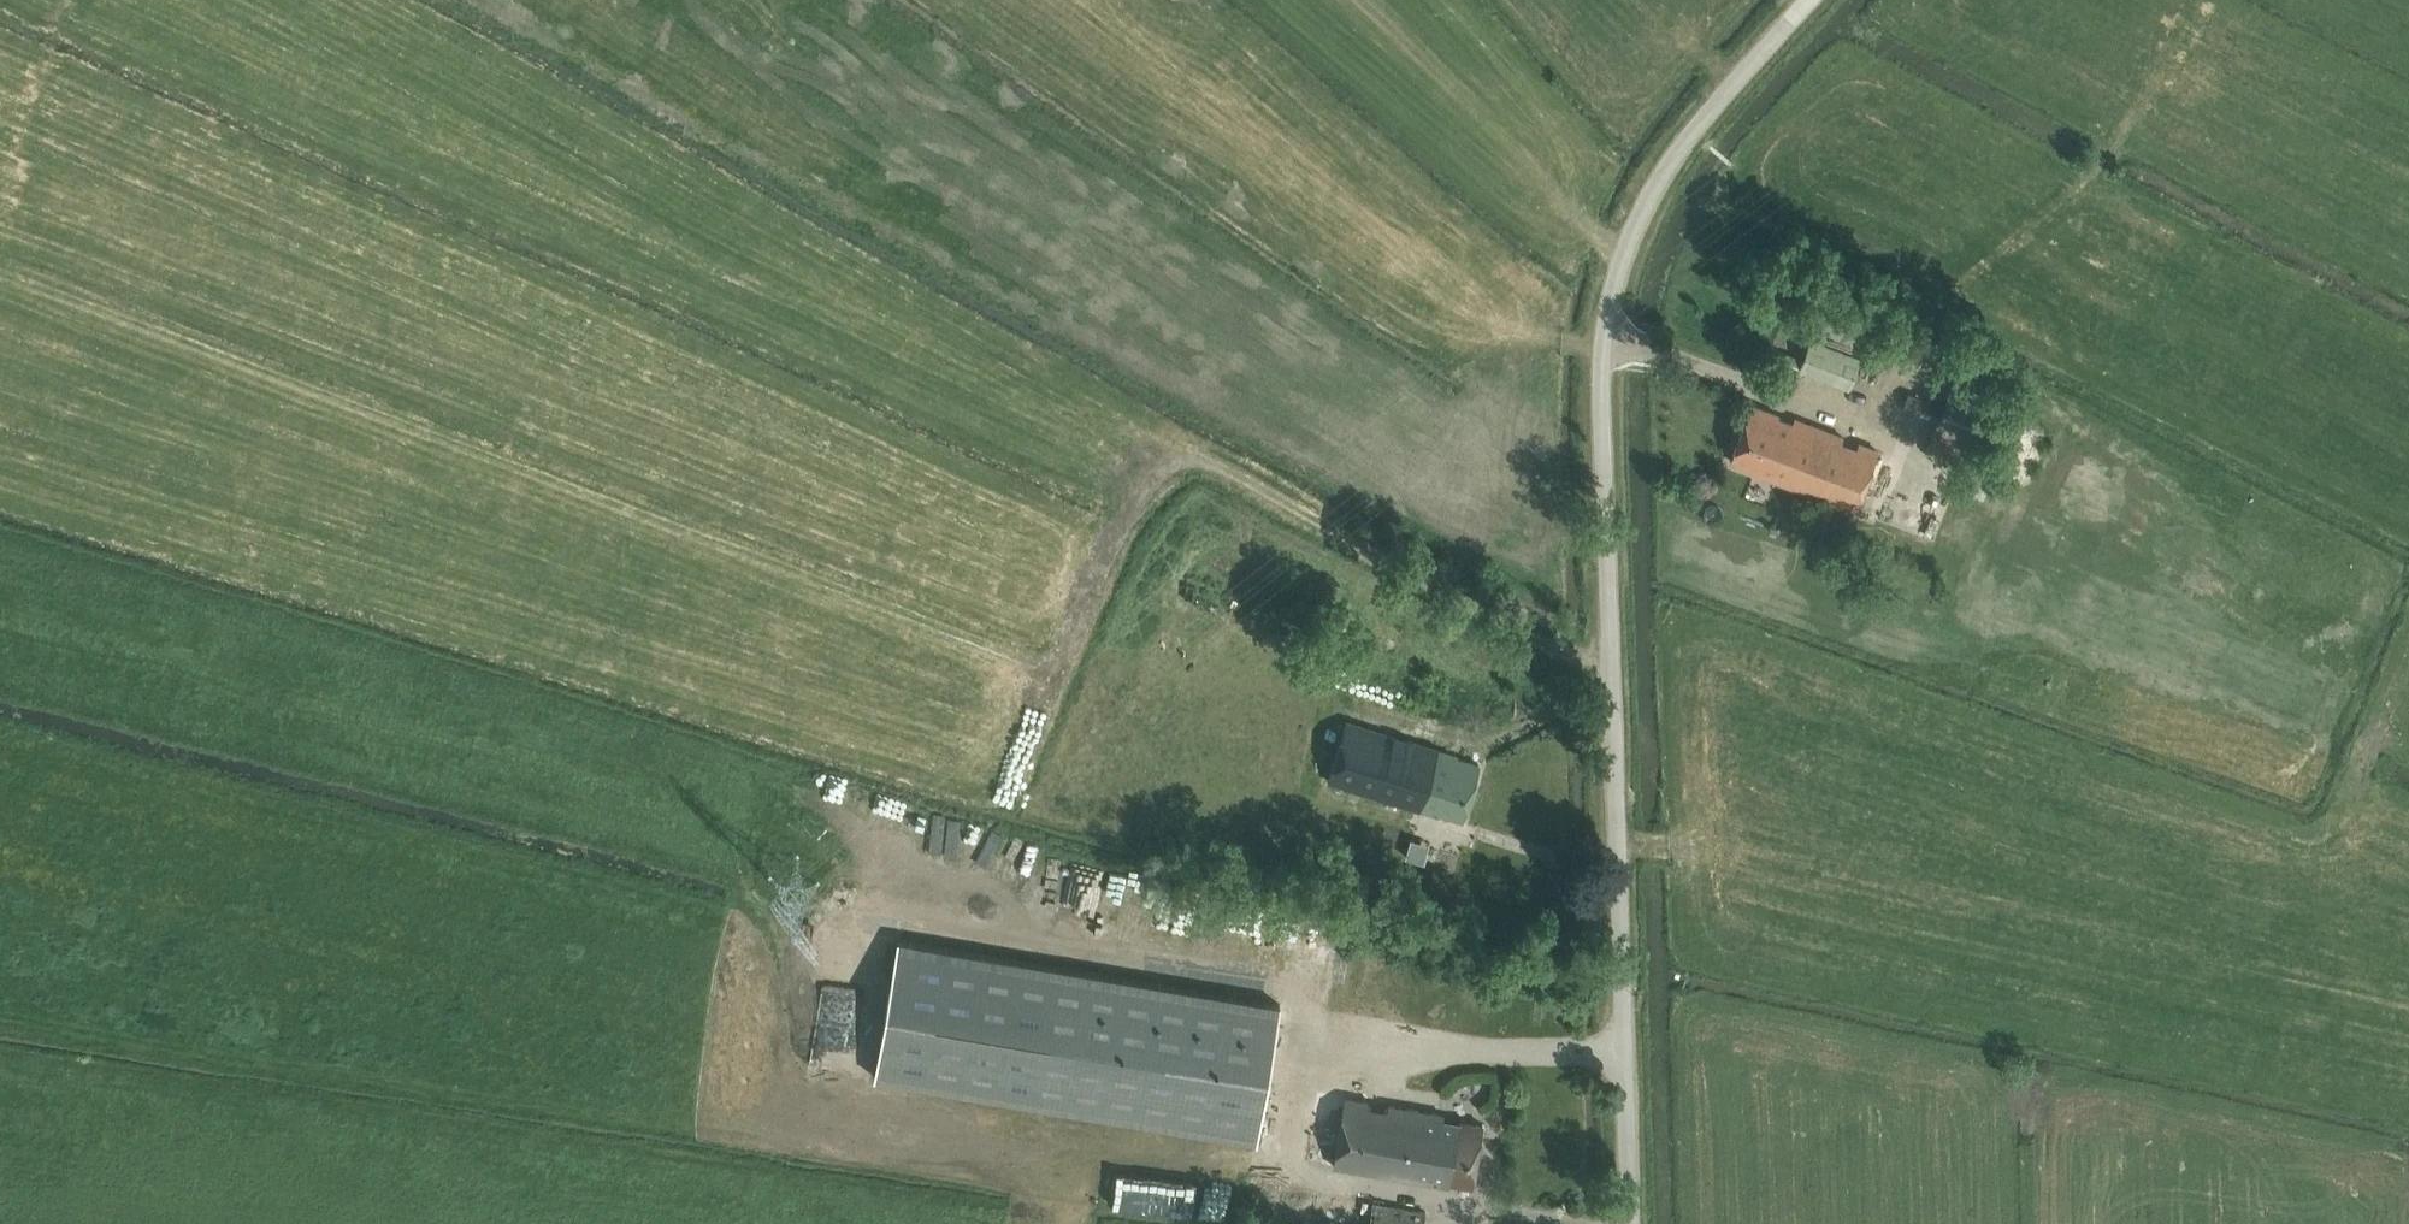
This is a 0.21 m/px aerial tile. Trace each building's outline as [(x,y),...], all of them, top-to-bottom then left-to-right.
[(1897,359),(1912,320),(1803,277),(1787,315),(1897,359)] [(1810,336),(1803,355),(1789,350),(1783,363),(1849,388),(1862,354),(1810,336)] [(1780,413),(1752,402),(1731,458),(1759,469),(1758,471),(1854,508),(1877,448),(1860,441),(1857,444),(1844,439),(1846,435),(1781,411),(1780,413)] [(1463,817),(1480,762),(1416,742),(1417,739),(1348,718),(1329,780),(1438,813),(1439,810),(1463,817)] [(1228,919),(1229,953),(1270,951),(1269,917),(1228,919)] [(1281,1003),(898,938),(875,1075),(1258,1140),(1281,1003)] [(860,1077),(860,1047),(830,1046),(829,1077),(860,1077)] [(1388,1105),(1371,1102),(1371,1097),(1346,1093),(1333,1165),(1449,1186),(1450,1178),(1473,1182),(1484,1121),(1462,1117),(1460,1118),(1444,1115),(1444,1111),(1388,1101),(1388,1105)] [(1426,1209),(1374,1200),(1370,1223),(1424,1223),(1426,1209)]
